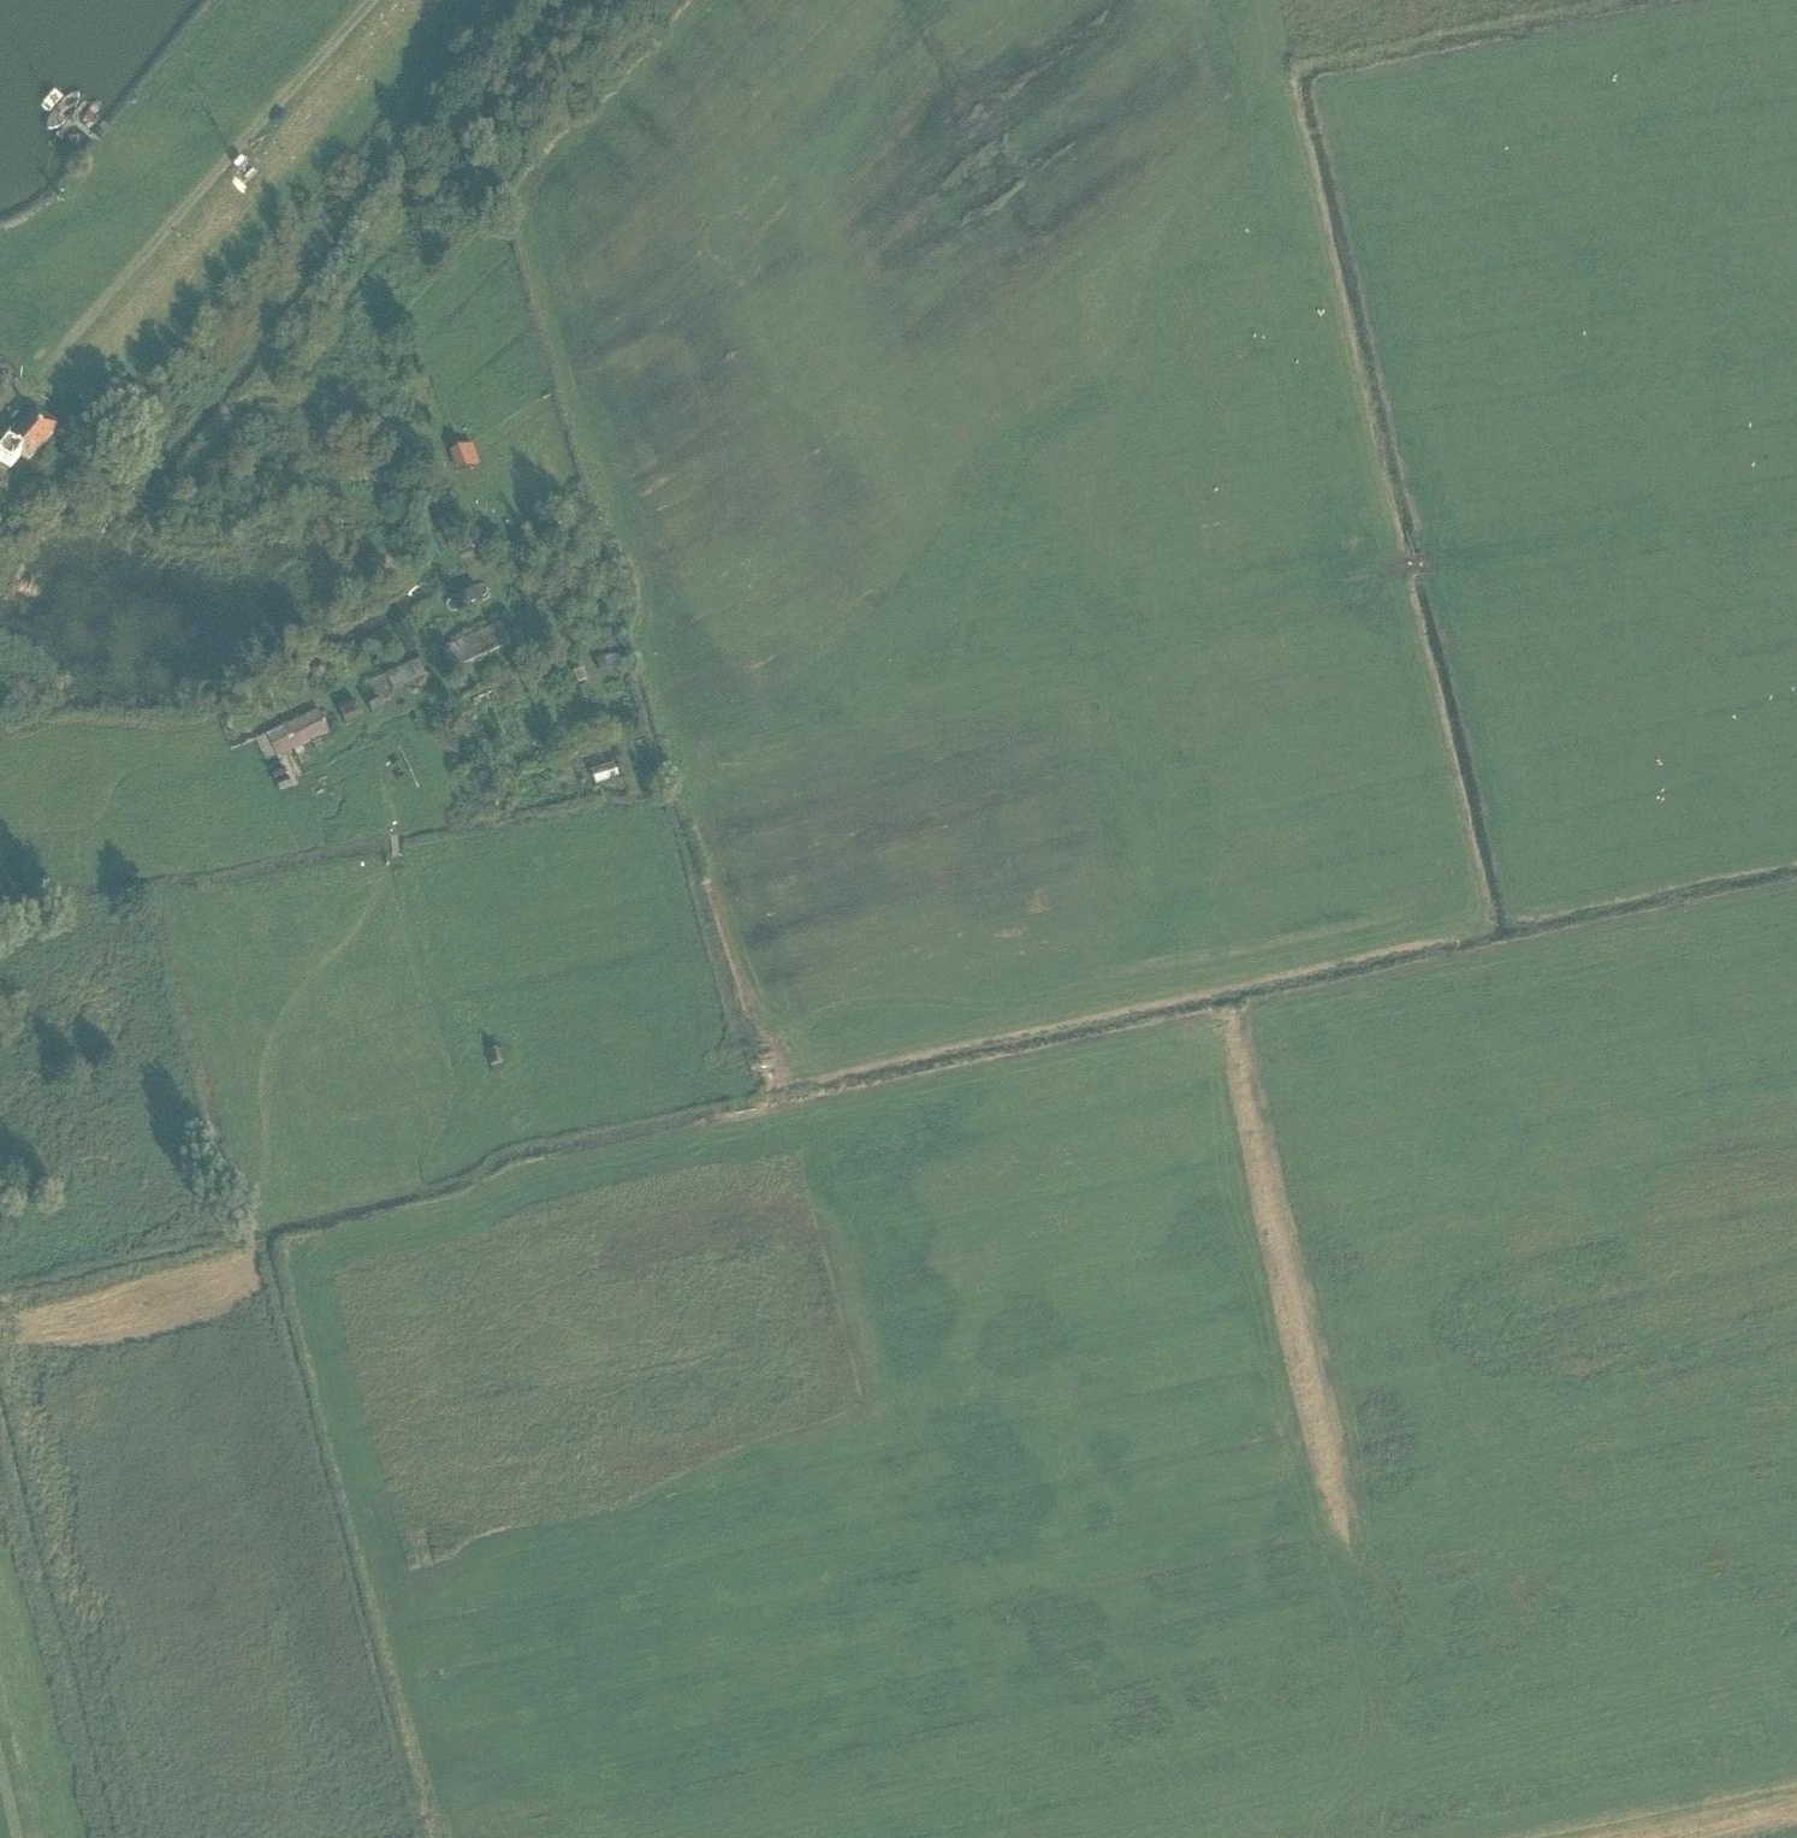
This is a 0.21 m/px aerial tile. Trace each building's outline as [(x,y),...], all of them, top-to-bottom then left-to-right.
[(246,160),(234,172),(244,181),(254,169),(246,160)] [(55,428),(33,409),(5,441),(6,443),(0,450),(0,462),(9,469),(20,456),(28,462),(55,428)] [(449,671),(508,644),(498,623),(440,650),(449,671)] [(424,677),(416,660),(384,673),(391,690),(424,677)] [(361,715),(354,699),(337,707),(345,723),(361,715)] [(274,756),(328,732),(319,710),(265,734),(274,756)] [(596,784),(619,777),(615,762),(592,768),(596,784)]
